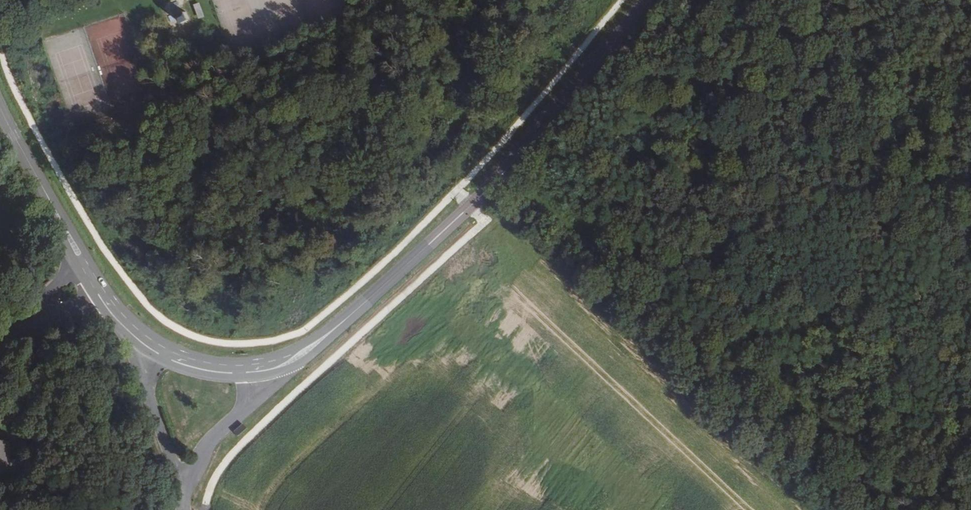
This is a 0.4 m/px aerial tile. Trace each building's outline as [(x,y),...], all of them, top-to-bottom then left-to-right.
[(200,17),(205,15),(201,3),(196,5),(200,17)] [(114,369),(109,356),(105,357),(106,362),(100,364),(104,374),(114,369)] [(2,442),(0,442),(0,472),(12,472),(13,460),(2,460),(2,442)]
